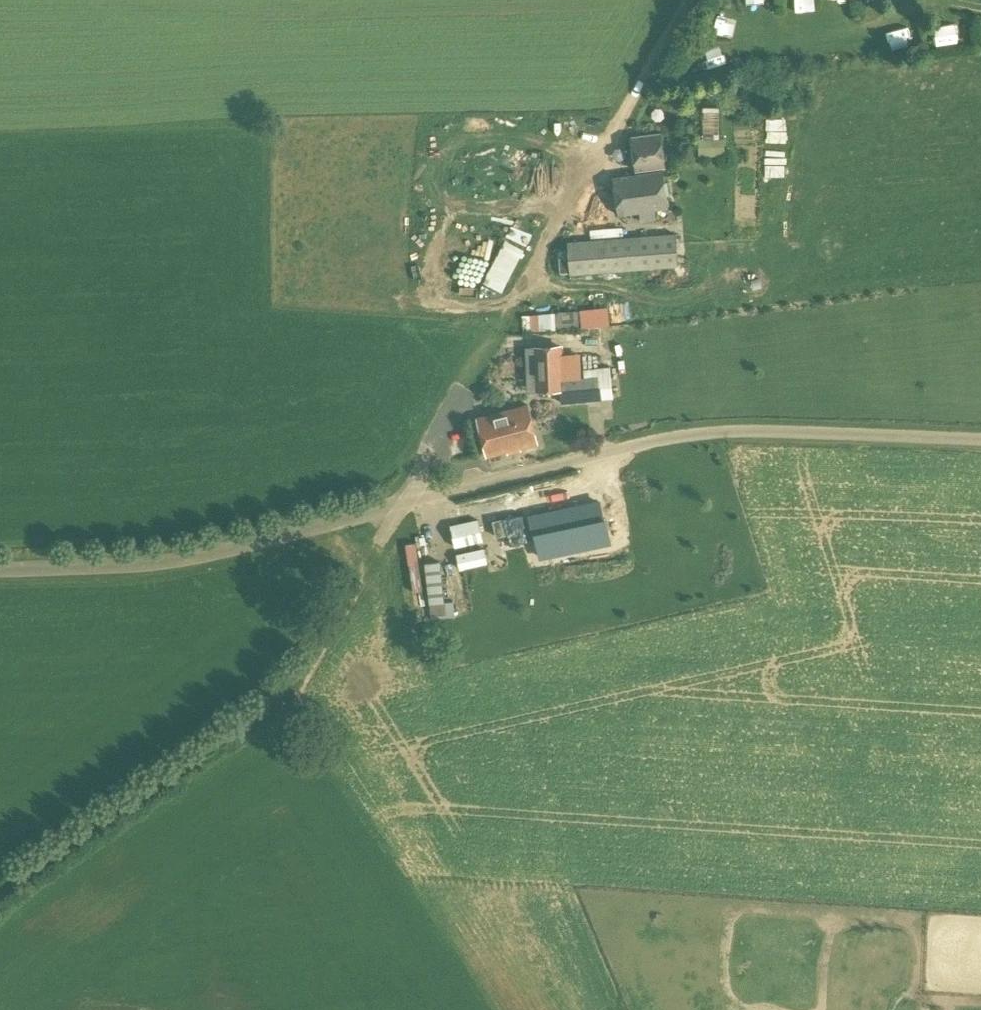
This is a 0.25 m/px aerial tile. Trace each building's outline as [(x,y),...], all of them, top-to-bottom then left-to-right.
[(633,152),(662,148),(660,133),(631,136),(633,152)] [(724,138),(698,139),(699,157),(724,156),(724,138)] [(662,148),(633,152),(635,169),(664,165),(662,148)] [(618,216),(669,209),(663,170),(612,177),(618,216)] [(570,275),(678,266),(676,234),(567,242),(570,275)] [(505,238),(483,280),(501,290),(523,247),(505,238)] [(578,306),(580,325),(609,323),(607,304),(578,306)] [(562,380),(561,359),(535,360),(537,390),(559,389),(561,404),(600,400),(597,376),(562,380)] [(487,455),(538,442),(528,404),(477,417),(487,455)] [(509,496),(489,499),(495,538),(510,536),(511,544),(539,540),(534,505),(511,509),(509,496)] [(614,545),(610,525),(608,525),(604,504),(539,518),(543,536),(544,538),(546,538),(550,558),(614,545)] [(455,547),(482,541),(478,520),(450,525),(455,547)] [(410,579),(419,578),(414,540),(406,542),(410,579)] [(459,568),(487,562),(484,549),(456,554),(459,568)] [(440,560),(425,562),(432,619),(455,617),(453,600),(445,601),(440,560)]
